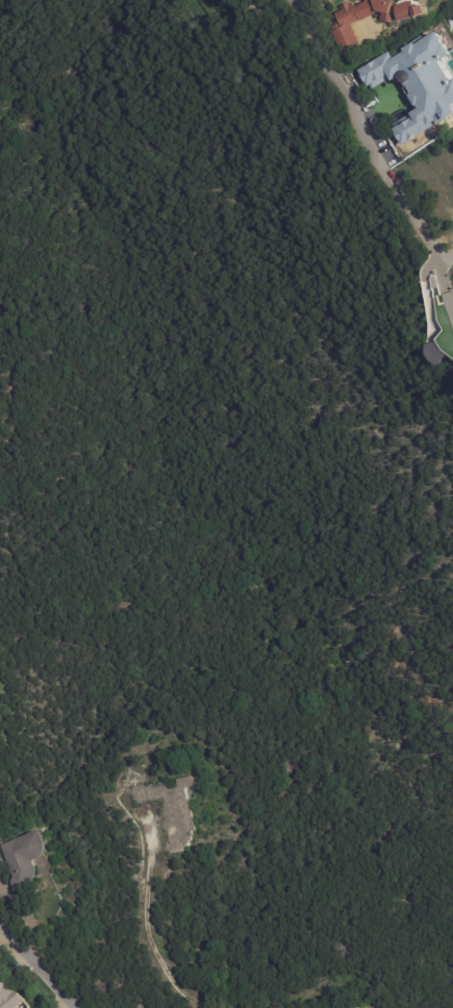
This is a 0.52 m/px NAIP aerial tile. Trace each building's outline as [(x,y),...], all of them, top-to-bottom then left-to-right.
[(360,3),(360,0),(384,0),(390,4),(391,5),(391,8),(405,1),(407,8),(413,6),(416,15),(390,23),(390,25),(376,22),(377,14),(373,13),(347,25),(357,47),(340,55),(330,32),(332,31),(330,27),(337,24),(332,15),(341,11),(339,7),(347,4),(348,6),(352,4),(353,7),(360,3)] [(441,59),(452,80),(452,115),(452,117),(443,123),(441,118),(438,120),(440,123),(409,143),(399,127),(418,115),(416,111),(423,106),(421,103),(420,104),(413,93),(416,91),(412,84),(411,85),(408,80),(404,80),(403,79),(401,76),(401,75),(395,78),(395,77),(378,87),(375,83),(374,84),(363,67),(393,49),(397,55),(406,49),(404,47),(415,40),(417,42),(437,29),(438,30),(445,39),(443,40),(444,41),(445,40),(447,44),(452,52),(441,59)] [(1,843),(0,843),(0,818),(8,841),(1,843)] [(46,859),(40,861),(43,871),(42,879),(37,883),(19,890),(14,879),(17,878),(6,847),(50,830),(55,845),(55,848),(54,852),(52,855),(49,857),(46,859)] [(29,1000),(22,1007),(0,1007),(0,981),(9,984),(9,989),(11,987),(18,994),(19,992),(29,1000)]
